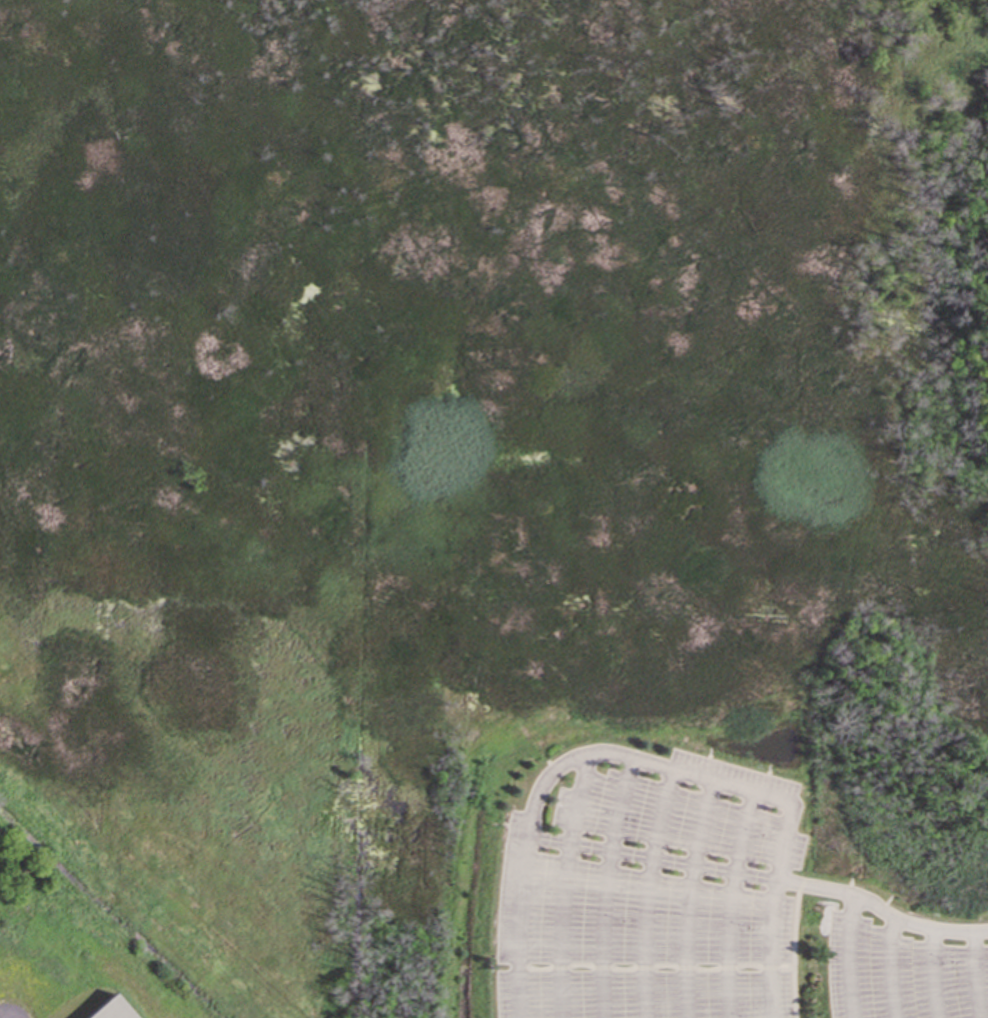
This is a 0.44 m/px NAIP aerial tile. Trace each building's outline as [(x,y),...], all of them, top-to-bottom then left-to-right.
[(112,992),(81,1017),(134,1017),(112,992)]
